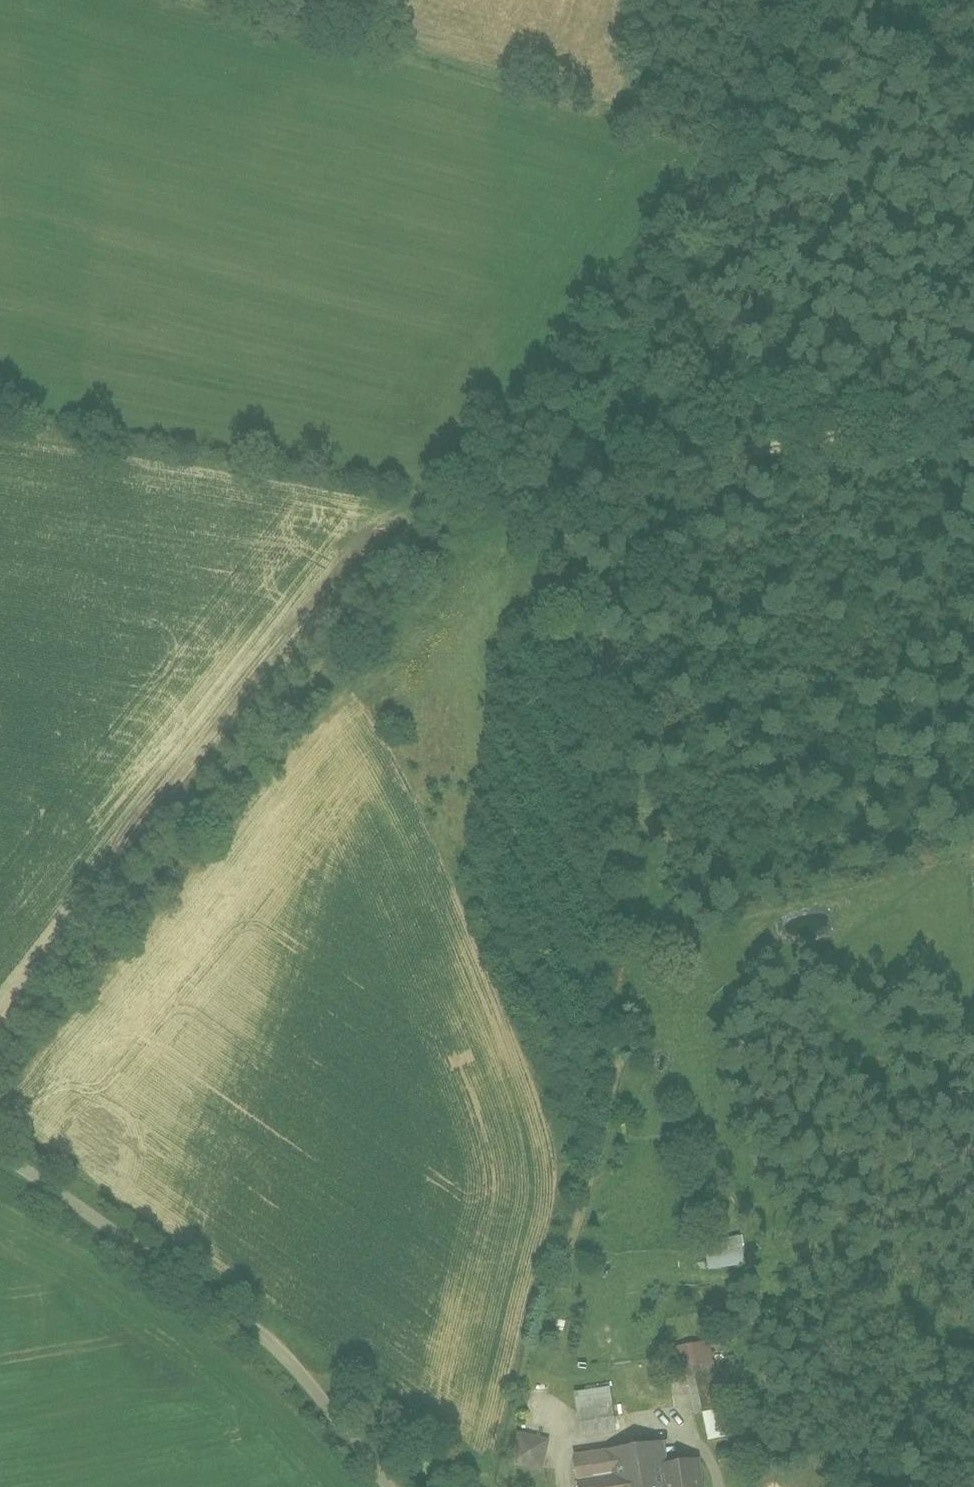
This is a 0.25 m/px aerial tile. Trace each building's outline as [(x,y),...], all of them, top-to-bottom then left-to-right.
[(684,1354),(700,1449),(733,1443),(717,1348),(684,1354)] [(580,1419),(584,1445),(616,1440),(612,1415),(580,1419)] [(519,1441),(514,1470),(543,1475),(548,1446),(519,1441)] [(698,1464),(665,1469),(662,1449),(575,1462),(579,1486),(701,1486),(698,1464)]
